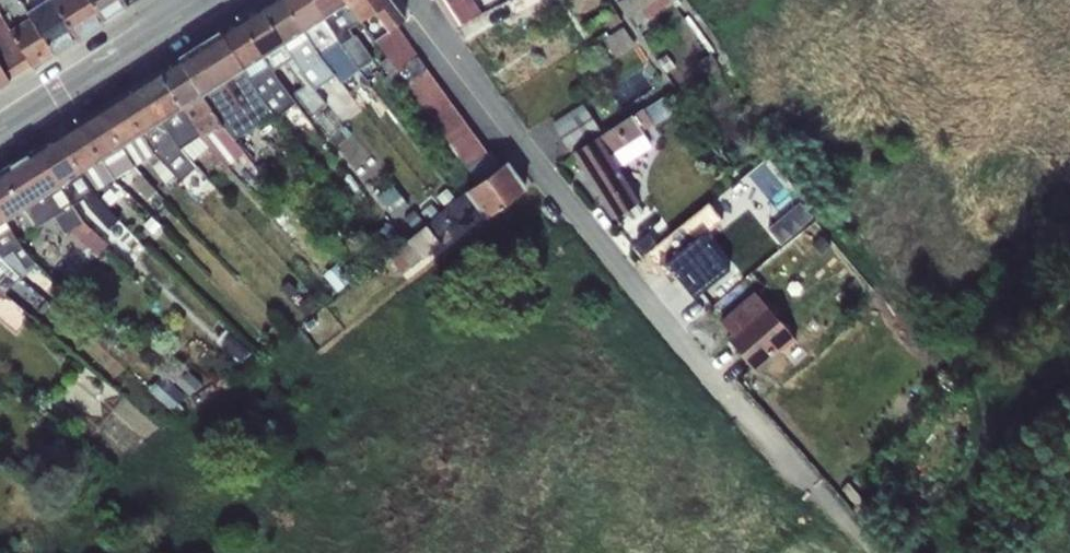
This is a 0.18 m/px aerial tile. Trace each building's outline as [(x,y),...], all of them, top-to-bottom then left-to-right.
[(28,12),(20,0),(0,0),(0,12),(11,30),(30,17),(28,12)] [(28,12),(48,0),(20,0),(28,12)] [(53,54),(77,40),(52,0),(48,0),(28,12),(30,17),(53,54)] [(104,23),(91,0),(52,0),(77,40),(104,23)] [(124,0),(91,0),(104,23),(128,7),(124,0)] [(287,0),(271,0),(261,6),(283,43),(305,29),(287,0)] [(312,0),(287,0),(305,29),(323,18),(312,0)] [(345,0),(312,0),(323,18),(338,9),(347,3),(345,0)] [(390,0),(351,0),(347,3),(360,20),(361,21),(374,11),(389,32),(397,26),(405,20),(390,0)] [(454,27),(483,13),(474,0),(437,0),(454,27)] [(508,1),(507,1),(515,16),(547,0),(509,0),(508,1)] [(673,0),(623,0),(619,3),(636,25),(671,1),(673,0)] [(678,0),(673,0),(671,1),(677,8),(682,4),(678,0)] [(347,3),(338,9),(348,27),(360,20),(347,3)] [(283,43),(261,6),(240,19),(263,56),(283,43)] [(323,18),(350,58),(363,50),(355,39),(348,27),(338,9),(323,18)] [(9,81),(34,66),(11,30),(0,12),(0,66),(9,81)] [(616,13),(606,21),(612,28),(622,21),(616,13)] [(11,30),(34,66),(53,54),(30,17),(11,30)] [(322,57),(335,75),(341,84),(359,71),(350,58),(323,18),(305,29),(322,57)] [(263,56),(240,19),(220,32),(244,70),(263,56)] [(397,71),(418,56),(397,26),(389,32),(375,41),(396,70),(397,71)] [(624,28),(605,41),(615,56),(634,44),(624,28)] [(305,29),(283,43),(301,71),(313,61),(322,57),(305,29)] [(244,70),(220,32),(179,60),(203,95),(225,81),(244,70)] [(263,56),(273,70),(286,63),(303,87),(294,94),(312,115),(327,102),(316,88),(301,71),(283,43),(263,56)] [(666,55),(659,61),(668,73),(675,67),(666,55)] [(710,55),(694,64),(701,74),(717,65),(710,55)] [(273,70),(263,56),(244,70),(259,97),(273,112),(278,118),(296,103),(279,81),(273,70)] [(479,183),(502,166),(490,150),(487,152),(418,56),(397,71),(396,70),(385,78),(394,90),(405,83),(479,183)] [(313,61),(301,71),(316,88),(335,75),(322,57),(313,61)] [(197,98),(203,95),(179,60),(159,71),(182,108),(197,98)] [(11,83),(9,81),(0,66),(0,90),(11,83)] [(234,120),(244,133),(273,112),(259,97),(244,70),(225,81),(245,113),(234,120)] [(165,119),(182,108),(159,71),(141,82),(165,119)] [(222,125),(224,127),(234,120),(245,113),(225,81),(203,95),(222,125)] [(163,120),(165,119),(141,82),(118,97),(142,134),(163,120)] [(182,108),(202,136),(202,137),(211,132),(222,125),(203,95),(197,98),(182,108)] [(142,134),(118,97),(100,109),(123,146),(142,134)] [(553,123),(570,151),(600,132),(583,104),(553,123)] [(163,120),(180,148),(202,136),(182,108),(165,119),(163,120)] [(123,146),(100,109),(78,123),(102,159),(123,146)] [(632,116),(598,138),(615,164),(650,143),(641,129),(653,122),(644,109),(632,116)] [(155,153),(164,161),(180,148),(163,120),(142,134),(155,153)] [(244,133),(234,120),(224,127),(234,140),(244,133)] [(102,159),(78,123),(56,137),(82,172),(102,159)] [(224,127),(222,125),(211,132),(226,149),(225,150),(233,158),(242,150),(234,140),(224,127)] [(155,153),(142,134),(123,146),(135,166),(148,159),(165,183),(169,188),(179,181),(175,177),(164,162),(164,161),(155,153)] [(82,172),(56,137),(34,151),(60,186),(82,172)] [(615,164),(598,138),(575,153),(615,217),(639,202),(615,164)] [(105,162),(114,178),(135,166),(123,146),(102,159),(105,162)] [(60,186),(34,151),(1,172),(25,209),(60,186)] [(696,151),(687,158),(696,169),(705,162),(696,151)] [(86,180),(93,192),(114,178),(105,162),(102,159),(82,172),(86,180)] [(485,216),(525,189),(506,163),(502,166),(479,183),(467,192),(476,204),(485,216)] [(1,172),(0,173),(0,213),(6,221),(18,214),(25,209),(1,172)] [(60,186),(73,205),(85,198),(99,215),(107,208),(93,192),(86,180),(82,172),(60,186)] [(258,172),(251,178),(256,183),(263,176),(258,172)] [(141,174),(133,182),(148,200),(157,191),(141,174)] [(393,185),(377,197),(394,218),(409,205),(393,185)] [(25,209),(18,214),(28,232),(54,217),(65,233),(72,229),(83,222),(73,205),(60,186),(25,209)] [(447,188),(437,197),(444,205),(454,197),(447,188)] [(476,204),(467,192),(426,226),(435,237),(476,204)] [(709,303),(751,267),(719,229),(731,218),(717,201),(662,248),(709,303)] [(160,225),(152,218),(144,225),(152,233),(160,225)] [(6,221),(0,225),(0,255),(2,258),(3,257),(13,251),(25,268),(34,262),(18,241),(6,221)] [(107,244),(83,222),(72,229),(98,255),(107,244)] [(401,238),(393,227),(394,226),(390,222),(375,235),(388,249),(401,238)] [(435,237),(426,226),(408,240),(422,258),(440,243),(435,237)] [(422,258),(408,240),(397,249),(411,267),(422,258)] [(13,251),(3,257),(21,276),(43,293),(55,279),(34,262),(25,268),(13,251)] [(21,276),(3,257),(2,258),(0,255),(0,289),(4,293),(21,276)] [(312,294),(311,294),(320,304),(335,292),(326,280),(310,292),(312,294)] [(52,304),(35,288),(27,297),(44,313),(52,304)] [(311,294),(298,306),(307,316),(321,305),(320,304),(311,294)] [(783,352),(795,339),(769,308),(753,294),(721,322),(732,334),(728,338),(754,370),(779,348),(783,352)] [(190,370),(176,385),(186,393),(190,397),(203,382),(190,370)] [(176,385),(163,374),(150,388),(173,408),(186,393),(176,385)]
